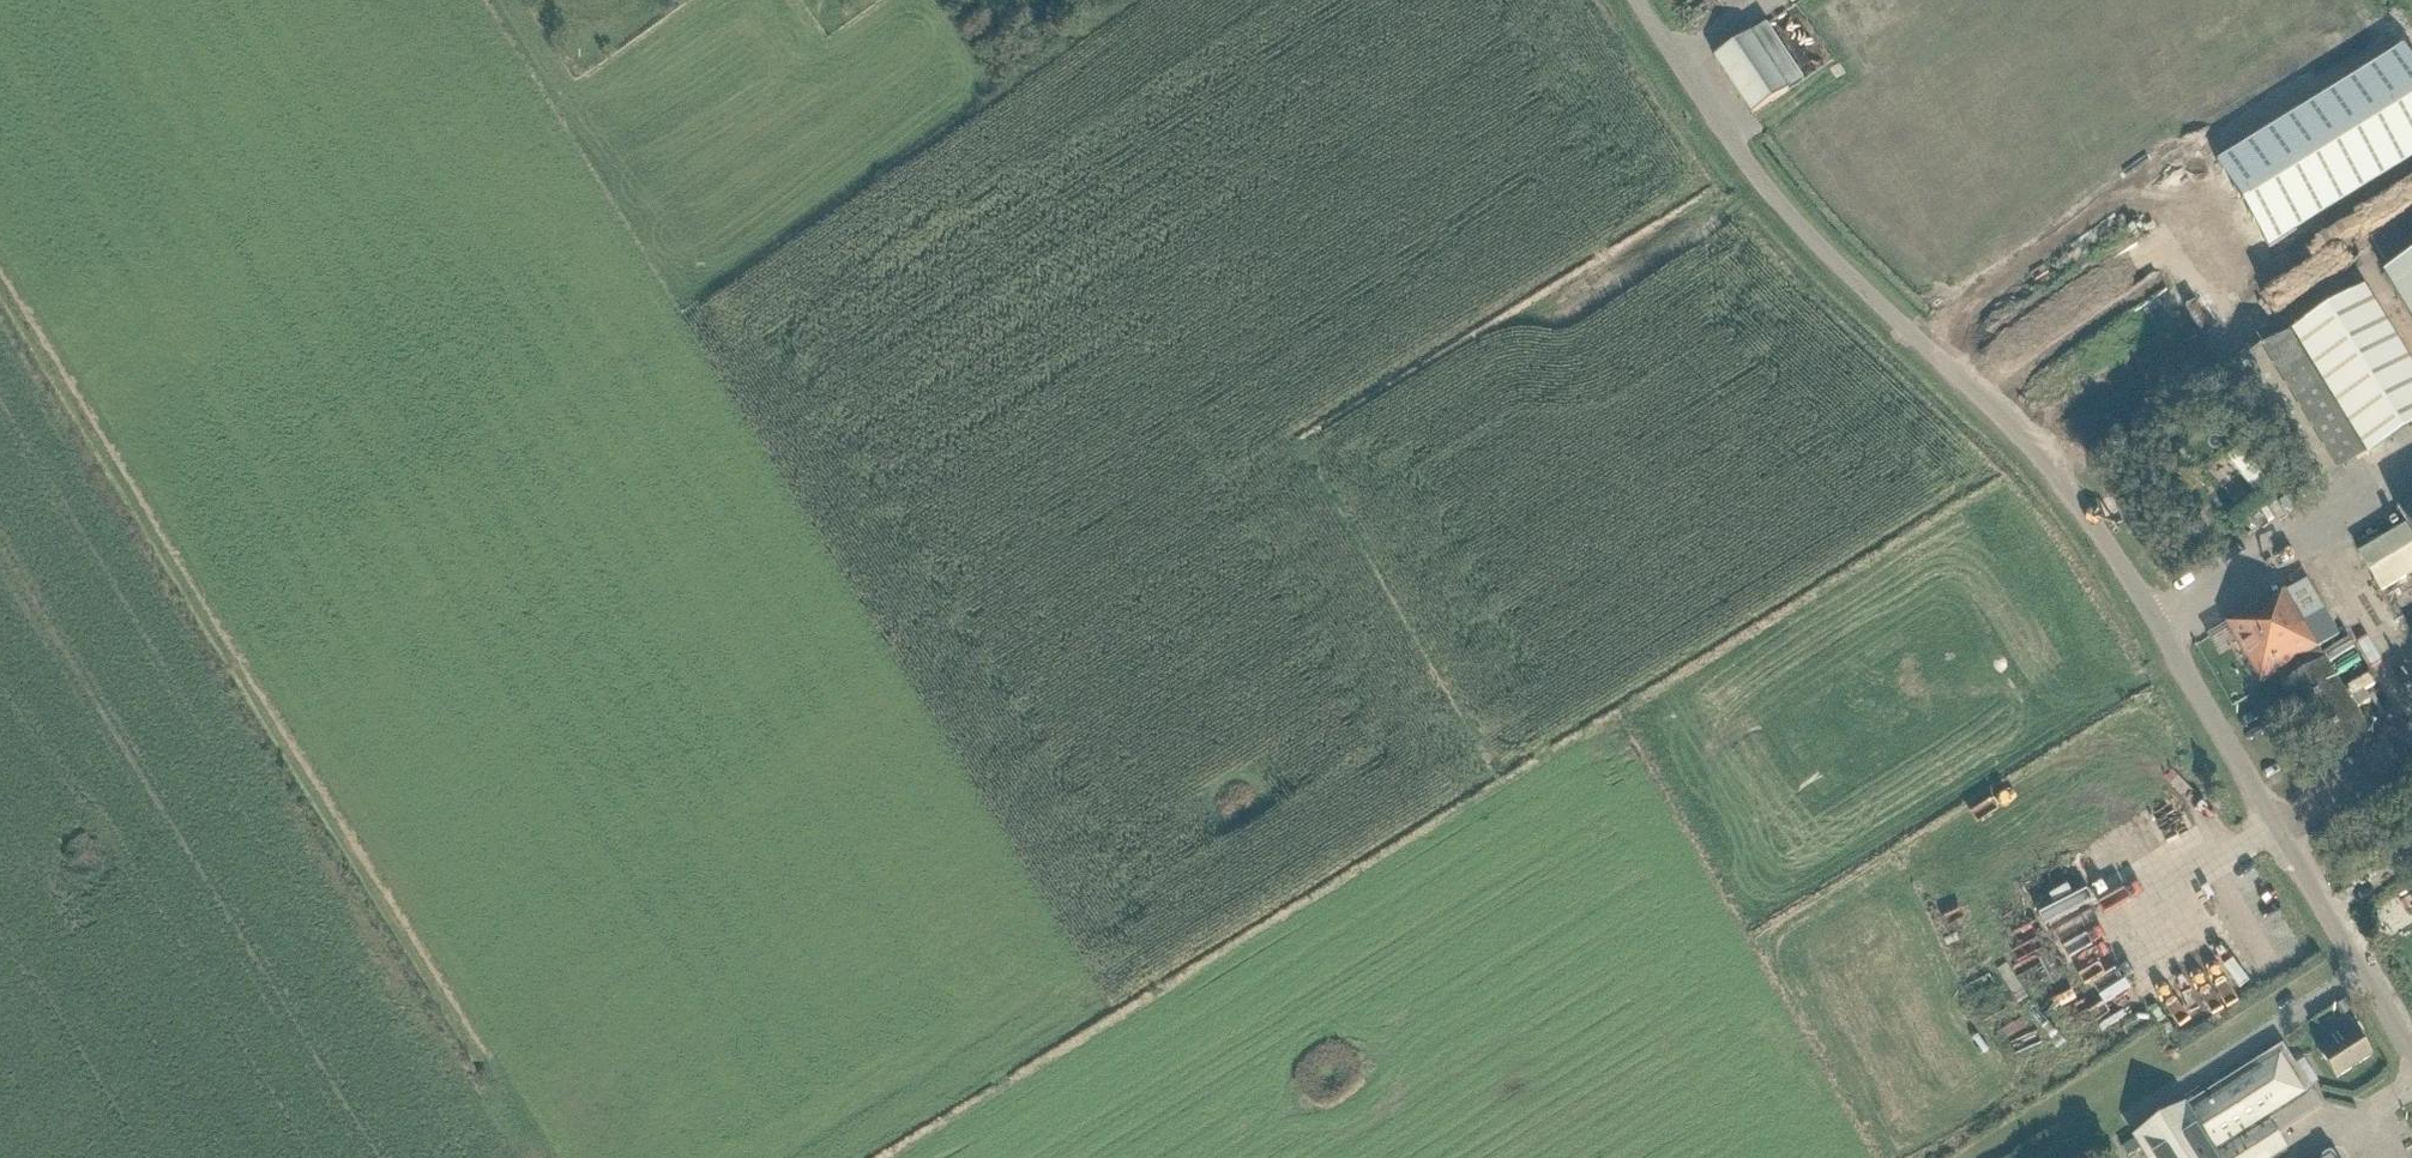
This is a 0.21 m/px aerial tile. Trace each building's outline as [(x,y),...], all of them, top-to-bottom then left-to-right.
[(1749,34),(1715,57),(1753,114),(1787,92),(1749,34)] [(2181,218),(2233,301),(2411,190),(2411,174),(2368,103),(2181,218)] [(2411,322),(2411,257),(2383,275),(2411,322)] [(2230,371),(2305,493),(2411,426),(2411,363),(2365,287),(2230,371)] [(2241,447),(2227,457),(2255,497),(2269,487),(2241,447)] [(2242,491),(2231,500),(2238,508),(2249,499),(2242,491)] [(2397,509),(2411,533),(2411,499),(2397,509)] [(2358,554),(2381,594),(2411,575),(2411,535),(2406,525),(2358,554)] [(2277,675),(2319,651),(2337,641),(2305,586),(2267,607),(2265,603),(2225,627),(2259,686),(2277,675)] [(2324,659),(2319,651),(2277,675),(2283,683),(2279,685),(2325,763),(2372,736),(2326,658),(2324,659)] [(2351,1026),(2318,1047),(2337,1077),(2370,1056),(2351,1026)] [(2218,1157),(2275,1157),(2287,1150),(2279,1136),(2322,1108),(2283,1045),(2257,1061),(2258,1063),(2199,1101),(2229,1149),(2217,1157),(2218,1157)] [(2199,1101),(2137,1140),(2125,1146),(2132,1157),(2143,1150),(2148,1157),(2218,1157),(2217,1157),(2229,1149),(2199,1101)]
